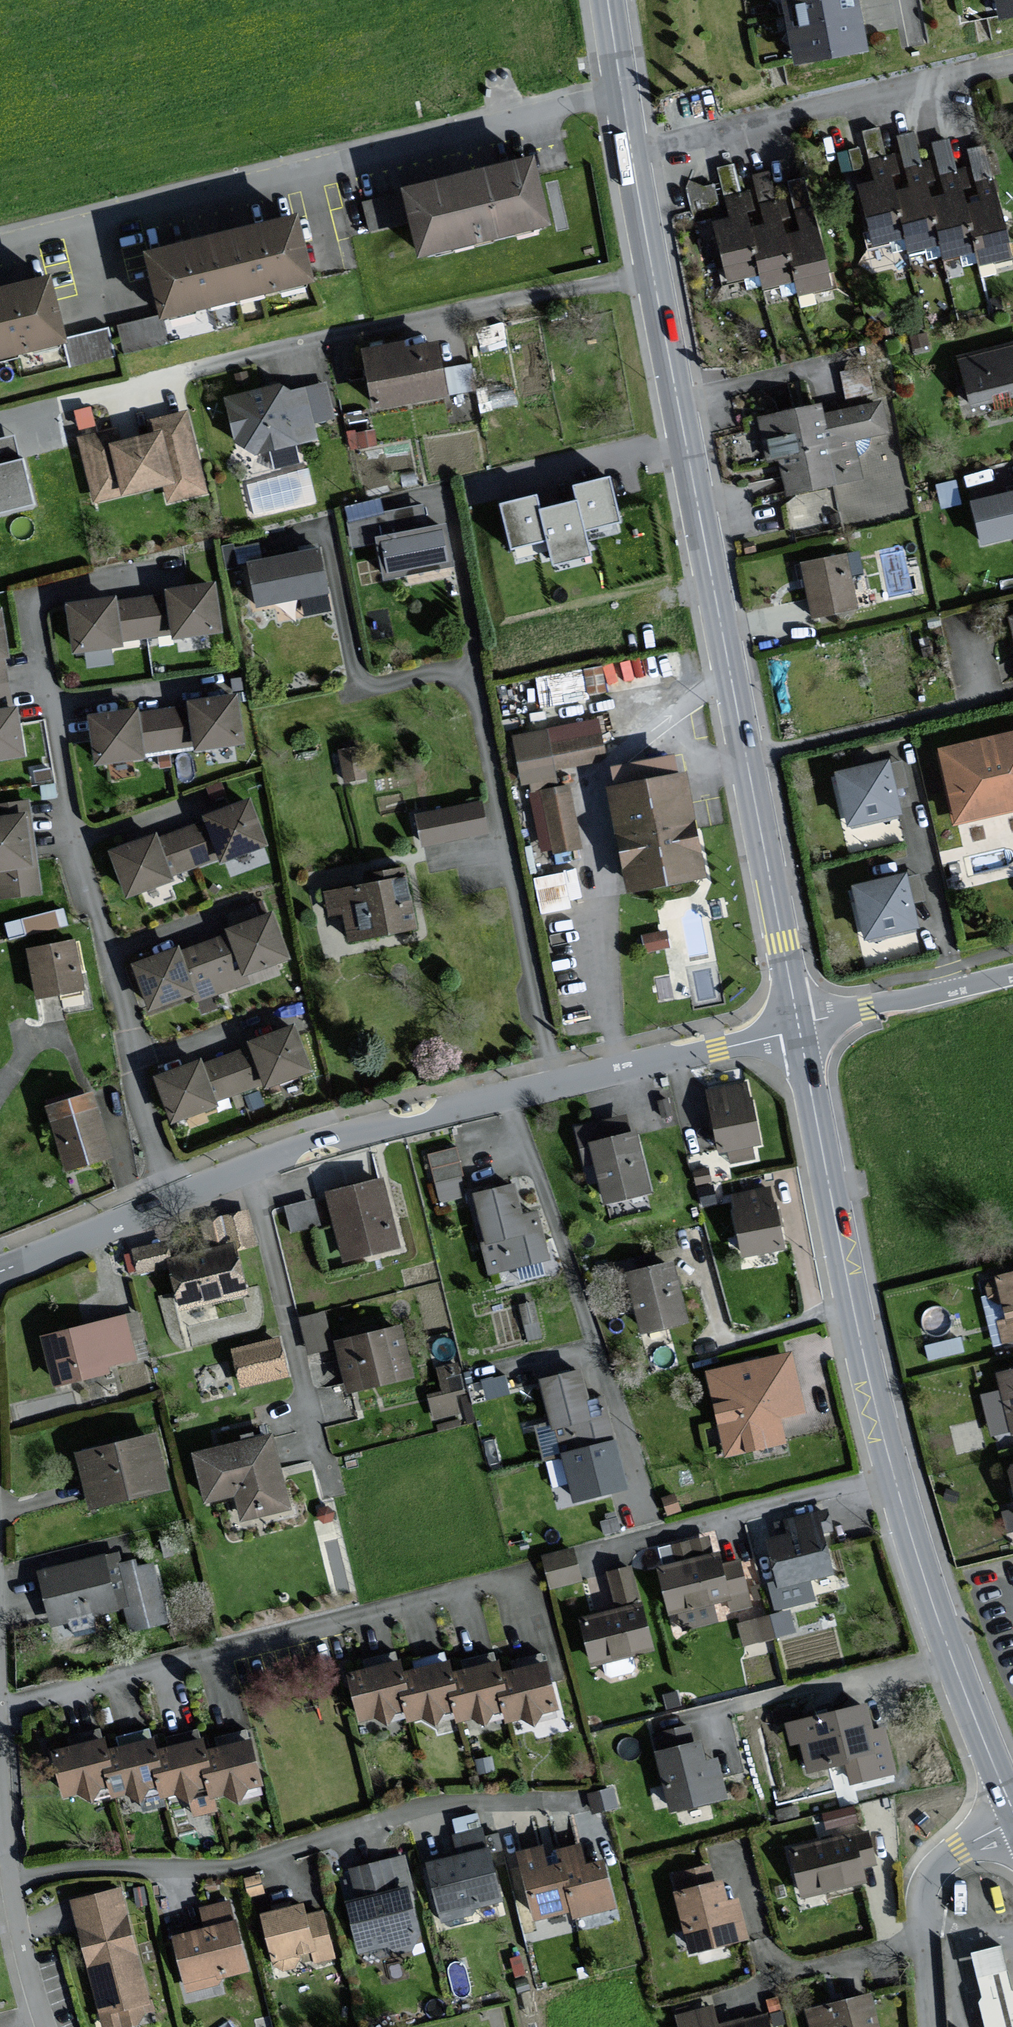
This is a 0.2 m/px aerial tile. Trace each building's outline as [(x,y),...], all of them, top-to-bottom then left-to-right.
[(859,0),(789,0),(801,57),(868,44),(859,0)] [(1004,13),(1012,11),(1012,0),(1002,0),(1004,13)] [(877,243),(910,235),(899,191),(894,173),(898,172),(894,155),(874,160),(879,181),(863,185),(877,243)] [(553,226),(536,160),(405,192),(421,259),(553,226)] [(914,249),(945,242),(934,198),(930,181),(935,179),(931,163),(911,168),(915,187),(899,191),(910,235),(914,249)] [(949,258),(980,251),(968,204),(964,188),(970,186),(966,170),(946,175),(950,194),(934,198),(945,242),(949,258)] [(790,176),(796,207),(809,204),(803,173),(790,176)] [(980,183),(984,200),(968,204),(980,251),(982,262),(1012,254),(994,179),(980,183)] [(369,227),(392,223),(386,191),(363,195),(369,227)] [(731,279),(764,271),(753,227),(749,208),(754,207),(750,193),(729,198),(734,218),(717,222),(731,279)] [(770,223),(753,227),(764,271),(768,287),(800,279),(789,233),(781,200),(765,204),(770,223)] [(800,212),(805,229),(789,233),(800,279),(803,293),(833,285),(814,208),(800,212)] [(315,278),(300,215),(273,222),(172,246),(150,251),(165,314),(315,278)] [(52,277),(19,285),(0,289),(0,354),(66,338),(52,277)] [(118,322),(125,348),(166,336),(159,310),(118,322)] [(66,331),(68,358),(113,354),(111,327),(66,331)] [(442,370),(438,345),(407,350),(406,343),(363,351),(374,412),(471,395),(465,366),(442,370)] [(958,358),(970,404),(1012,393),(1012,344),(958,358)] [(332,416),(324,384),(286,394),(283,384),(228,398),(243,456),(316,437),(312,421),(332,416)] [(886,435),(879,403),(825,413),(824,405),(757,417),(766,464),(778,462),(784,496),(861,481),(854,441),(886,435)] [(206,490),(185,412),(150,421),(154,434),(121,442),(117,429),(81,439),(97,500),(164,482),(169,500),(206,490)] [(0,439),(0,509),(32,500),(15,435),(0,439)] [(612,476),(576,485),(580,499),(587,529),(623,520),(612,476)] [(976,501),(986,541),(1012,535),(1012,492),(976,501)] [(515,548),(551,539),(543,509),(539,493),(503,503),(515,548)] [(593,552),(587,529),(580,499),(543,509),(551,539),(557,561),(593,552)] [(449,569),(442,527),(378,538),(385,580),(449,569)] [(327,590),(318,549),(252,562),(260,603),(327,590)] [(857,612),(845,556),(800,565),(812,621),(857,612)] [(167,589),(167,592),(144,596),(150,637),(177,633),(177,638),(224,632),(217,582),(167,589)] [(125,640),(150,637),(144,596),(119,599),(119,595),(69,602),(76,654),(126,646),(125,640)] [(7,684),(4,661),(10,661),(2,608),(0,609),(0,685),(7,684)] [(542,700),(574,693),(569,666),(536,673),(542,700)] [(7,684),(0,685),(0,762),(27,758),(19,706),(10,707),(7,684)] [(187,701),(188,705),(165,708),(171,750),(197,746),(198,751),(245,744),(238,694),(187,701)] [(146,753),(171,750),(165,708),(140,712),(139,707),(89,715),(97,766),(147,759),(146,753)] [(546,742),(544,731),(510,738),(519,786),(526,785),(530,806),(534,805),(541,844),(548,842),(551,855),(580,850),(567,785),(557,787),(554,770),(602,761),(597,732),(546,742)] [(947,747),(951,767),(953,777),(961,817),(1012,806),(1012,734),(947,747)] [(360,747),(336,752),(343,784),(366,780),(360,747)] [(685,774),(679,776),(675,756),(616,768),(620,787),(611,789),(632,889),(705,874),(685,774)] [(901,811),(890,762),(841,773),(853,822),(901,811)] [(203,818),(204,822),(182,831),(195,867),(219,858),(221,864),(266,847),(249,801),(203,818)] [(478,803),(415,817),(422,850),(485,836),(478,803)] [(25,815),(0,819),(0,873),(33,868),(25,815)] [(172,876),(195,867),(182,831),(159,839),(157,835),(110,853),(127,899),(174,882),(172,876)] [(917,924),(906,876),(857,887),(868,935),(917,924)] [(417,932),(407,879),(321,895),(326,920),(343,916),(348,945),(417,932)] [(7,917),(10,933),(68,921),(65,904),(7,917)] [(227,931),(228,935),(206,943),(220,980),(243,971),(245,977),(291,960),(273,913),(227,931)] [(86,991),(76,940),(27,950),(37,1001),(86,991)] [(199,994),(196,988),(220,980),(206,943),(183,952),(181,948),(134,966),(152,1012),(199,994)] [(250,1048),(228,1056),(242,1092),(265,1083),(267,1090),(313,1073),(295,1026),(249,1043),(250,1048)] [(218,1101),(242,1092),(228,1056),(205,1065),(203,1061),(156,1078),(174,1125),(221,1107),(218,1101)] [(749,1079),(744,1080),(705,1088),(718,1155),(727,1153),(729,1166),(754,1161),(751,1149),(762,1147),(749,1079)] [(112,1159),(93,1094),(47,1107),(66,1172),(112,1159)] [(637,1134),(588,1146),(603,1208),(632,1201),(652,1196),(637,1134)] [(466,1193),(454,1148),(426,1155),(437,1200),(466,1193)] [(398,1250),(381,1179),(326,1192),(343,1263),(398,1250)] [(523,1217),(516,1187),(474,1196),(490,1273),(549,1261),(539,1213),(523,1217)] [(784,1250),(770,1189),(730,1197),(743,1259),(784,1250)] [(285,1201),(292,1227),(321,1219),(314,1193),(285,1201)] [(257,1242),(248,1210),(219,1218),(227,1246),(232,1245),(234,1249),(257,1242)] [(165,1242),(134,1250),(140,1272),(170,1265),(165,1242)] [(234,1249),(232,1245),(227,1246),(171,1260),(183,1307),(244,1292),(234,1249)] [(688,1320),(671,1261),(626,1274),(643,1333),(688,1320)] [(989,1283),(993,1298),(1002,1296),(1008,1319),(999,1321),(1005,1342),(1012,1340),(1012,1272),(996,1276),(997,1281),(989,1283)] [(331,1349),(322,1314),(299,1320),(308,1355),(331,1349)] [(134,1359),(122,1315),(41,1336),(55,1388),(109,1374),(107,1366),(134,1359)] [(414,1382),(403,1328),(337,1342),(348,1396),(414,1382)] [(282,1333),(231,1343),(239,1384),(290,1374),(282,1333)] [(804,1415),(791,1354),(705,1373),(724,1460),(787,1447),(781,1420),(804,1415)] [(995,1372),(1012,1443),(1012,1367),(995,1372)] [(590,1403),(582,1372),(546,1381),(564,1451),(615,1438),(604,1399),(590,1403)] [(428,1393),(433,1415),(463,1410),(458,1387),(428,1393)] [(169,1490),(155,1434),(76,1455),(91,1511),(169,1490)] [(288,1510),(269,1435),(192,1454),(204,1504),(236,1496),(242,1521),(288,1510)] [(615,1438),(564,1451),(576,1498),(627,1485),(615,1438)] [(1001,1510),(1012,1553),(1012,1507),(1001,1510)] [(783,1535),(765,1540),(777,1591),(834,1577),(819,1514),(780,1523),(783,1535)] [(712,1536),(667,1546),(670,1561),(654,1565),(667,1620),(678,1617),(682,1634),(718,1626),(716,1618),(749,1611),(738,1562),(719,1566),(712,1536)] [(542,1551),(552,1585),(584,1576),(574,1542),(542,1551)] [(166,1622),(152,1564),(135,1567),(133,1559),(121,1562),(118,1550),(38,1570),(54,1636),(95,1626),(92,1616),(128,1608),(134,1630),(166,1622)] [(611,1615),(576,1623),(587,1671),(653,1656),(632,1570),(602,1577),(611,1615)] [(792,1607),(738,1616),(742,1639),(795,1630),(792,1607)] [(556,1717),(546,1668),(524,1672),(500,1678),(498,1665),(475,1670),(452,1675),(450,1667),(428,1672),(404,1677),(401,1666),(372,1672),(344,1679),(355,1729),(405,1718),(407,1728),(455,1718),(457,1728),(505,1718),(507,1728),(556,1717)] [(864,1710),(785,1728),(789,1748),(800,1746),(807,1776),(851,1766),(850,1762),(874,1756),(864,1710)] [(262,1790),(252,1741),(230,1746),(206,1751),(203,1739),(181,1744),(157,1749),(156,1740),(134,1745),(110,1750),(107,1740),(78,1746),(50,1752),(61,1802),(111,1791),(113,1801),(161,1791),(163,1802),(211,1791),(213,1801),(262,1790)] [(699,1744),(655,1754),(662,1784),(653,1786),(660,1815),(727,1800),(718,1760),(704,1763),(699,1744)] [(498,1898),(483,1832),(457,1838),(461,1857),(432,1864),(445,1919),(472,1913),(470,1905),(498,1898)] [(874,1862),(867,1833),(855,1836),(855,1833),(793,1848),(804,1894),(865,1880),(861,1865),(874,1862)] [(611,1906),(593,1841),(575,1847),(560,1851),(557,1842),(542,1846),(520,1852),(539,1917),(571,1908),(574,1917),(611,1906)] [(418,1936),(401,1860),(355,1870),(362,1901),(352,1903),(362,1949),(418,1936)] [(693,1952),(747,1938),(737,1901),(727,1904),(721,1884),(714,1886),(709,1866),(676,1875),(681,1892),(677,1893),(693,1952)] [(121,1890),(74,1902),(105,2026),(116,2026),(153,2019),(121,1890)] [(247,1969),(230,1902),(203,1909),(209,1929),(176,1937),(189,1990),(218,1982),(217,1976),(247,1969)] [(332,1955),(323,1914),(306,1918),(303,1907),(265,1914),(275,1964),(283,1962),(284,1968),(295,1966),(295,1962),(332,1955)] [(973,1950),(980,2000),(987,2026),(1012,2026),(1012,1978),(1001,1944),(973,1950)] [(870,1996),(809,2011),(813,2026),(878,2026),(870,1996)] [(766,2016),(743,2023),(742,2020),(718,2026),(713,2007),(680,2016),(683,2026),(769,2026),(766,2016)]
